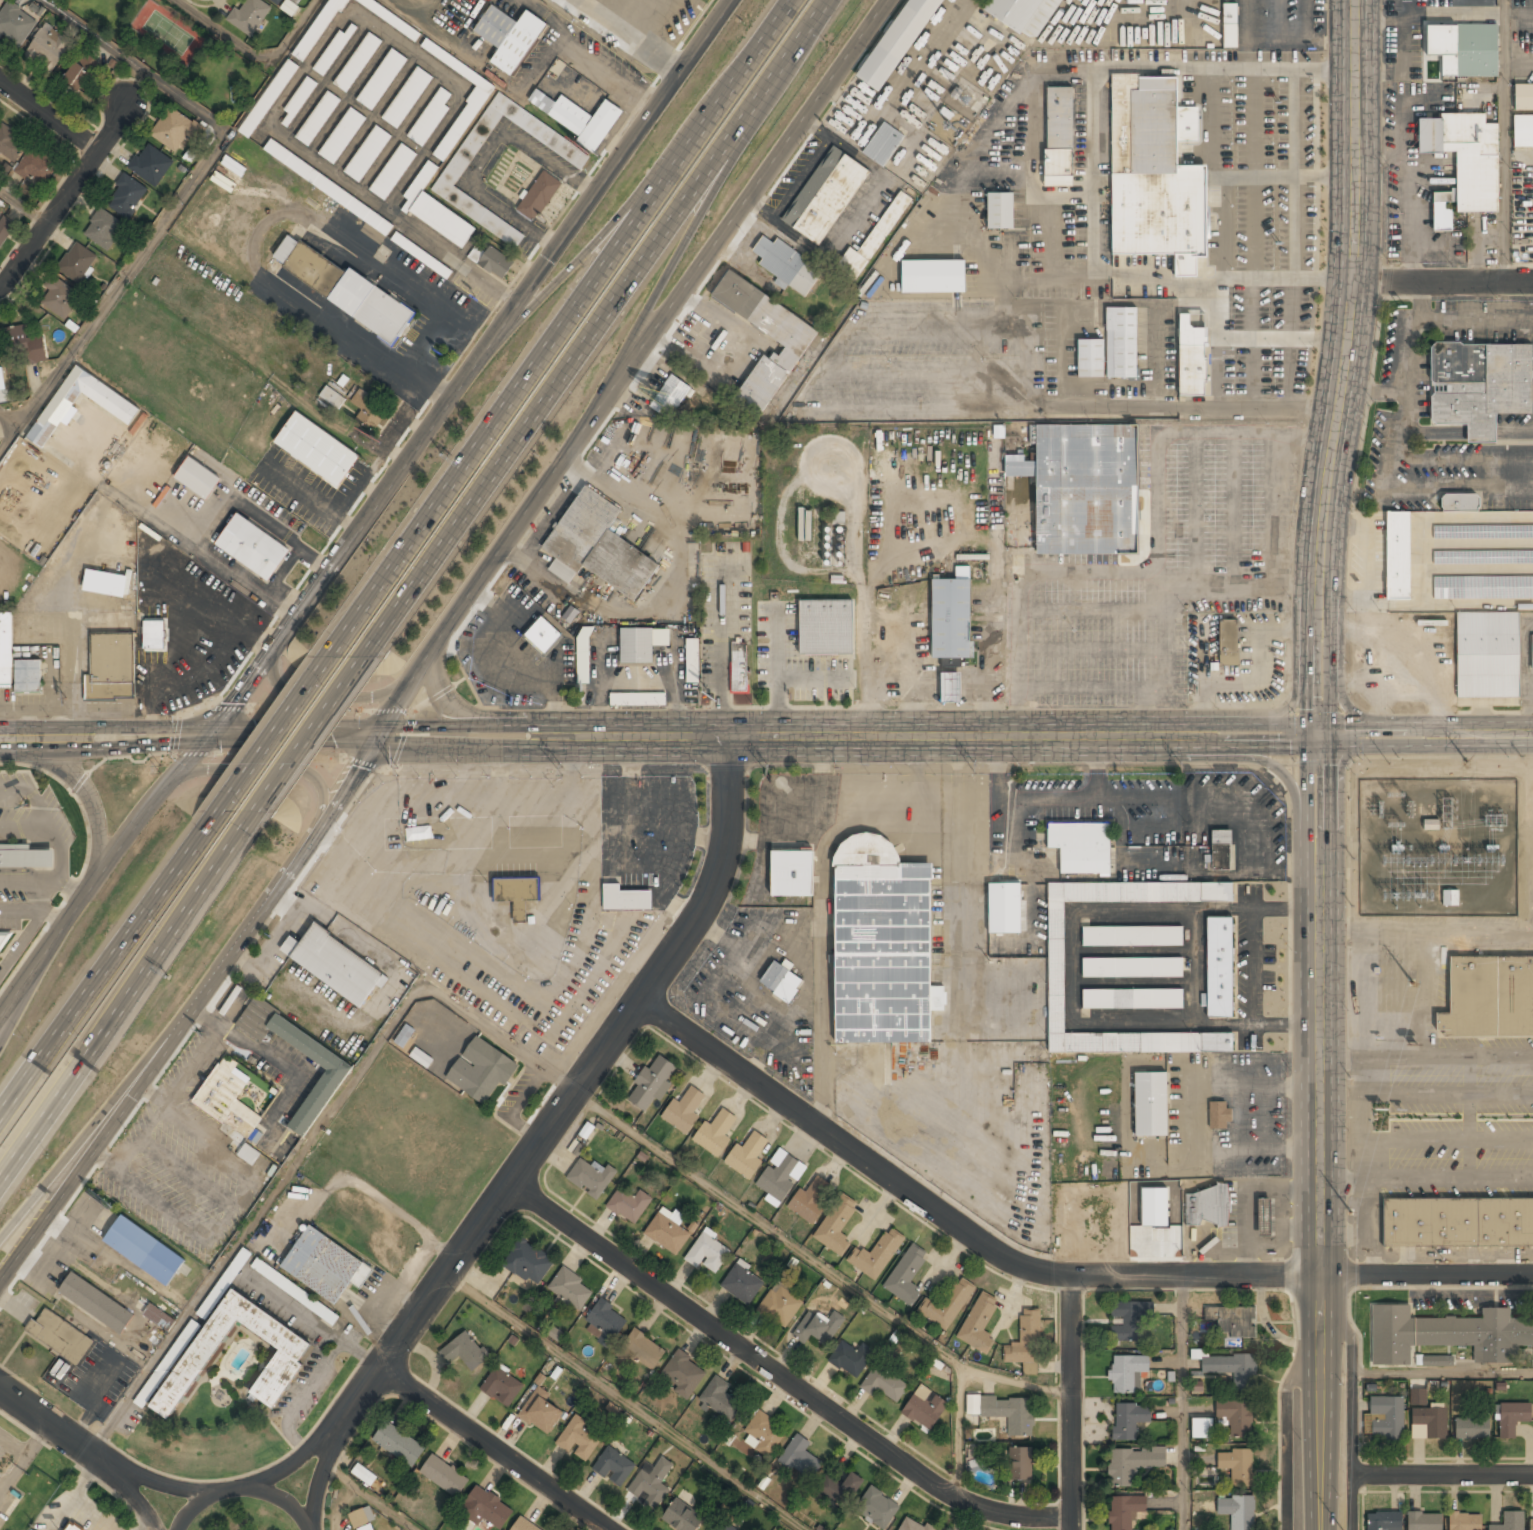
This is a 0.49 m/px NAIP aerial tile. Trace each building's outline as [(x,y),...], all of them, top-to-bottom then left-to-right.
[(226,19),(250,36),(272,7),(262,0),(245,0),(239,8),(235,6),(226,19)] [(293,55),(305,63),(345,0),(328,0),(293,55)] [(376,0),(354,0),(416,40),(423,30),(376,0)] [(943,0),(908,0),(858,78),(882,94),(943,0)] [(985,12),(1040,43),(1064,0),(992,0),(985,12)] [(19,48),(38,22),(11,1),(0,15),(0,34),(19,48)] [(548,24),(526,9),(518,21),(491,4),(473,32),(499,48),(490,62),(514,78),(548,24)] [(1224,23),(1237,23),(1237,4),(1224,4),(1224,23)] [(312,68),(323,76),(358,28),(351,22),(344,32),(340,29),(312,68)] [(26,54),(52,72),(73,42),(46,24),(26,54)] [(1498,24),(1423,24),(1423,76),(1498,76),(1498,24)] [(383,40),(369,30),(332,83),(347,93),(383,40)] [(497,84),(426,38),(419,47),(478,85),(433,154),(446,162),(497,84)] [(356,100),(373,111),(408,58),(391,47),(356,100)] [(61,81),(79,94),(101,64),(83,51),(61,81)] [(262,123),(298,65),(287,57),(251,116),(262,123)] [(399,129),(433,76),(416,65),(382,118),(399,129)] [(1111,254),(1175,255),(1175,276),(1197,277),(1197,257),(1205,257),(1206,166),(1177,166),(1177,142),(1199,142),(1199,107),(1177,107),(1177,75),(1113,74),(1111,254)] [(288,126),(319,84),(309,76),(278,118),(288,126)] [(1515,83),(1515,110),(1532,110),(1532,83),(1515,83)] [(450,108),(445,104),(452,94),(441,86),(406,135),(422,147),(450,108)] [(1045,187),(1073,187),(1074,86),(1046,86),(1045,187)] [(623,110),(605,98),(594,116),(561,95),(557,101),(536,88),(526,104),(599,149),(623,110)] [(340,99),(326,90),(296,138),(310,147),(340,99)] [(592,153),(495,92),(431,193),(517,248),(527,233),(455,188),(501,117),(582,168),(592,153)] [(195,123),(168,106),(150,135),(177,152),(195,123)] [(366,118),(350,106),(318,153),(334,164),(366,118)] [(1499,212),(1497,113),(1418,115),(1419,154),(1456,153),(1457,193),(1435,193),(1435,229),(1448,228),(1447,201),(1456,201),(1456,212),(1499,212)] [(1514,116),(1514,147),(1532,148),(1532,116),(1514,116)] [(863,152),(884,167),(906,137),(885,121),(863,152)] [(41,187),(58,162),(30,144),(32,142),(2,123),(0,126),(0,154),(1,153),(19,165),(15,170),(41,187)] [(361,182),(389,135),(374,125),(345,172),(361,182)] [(152,187),(174,164),(151,141),(129,164),(152,187)] [(269,142),(262,153),(387,232),(394,221),(269,142)] [(418,154),(402,143),(369,189),(385,200),(418,154)] [(783,222),(822,246),(870,168),(831,144),(783,222)] [(464,247),(476,226),(421,193),(436,167),(428,162),(407,197),(412,199),(405,211),(464,247)] [(516,208),(535,221),(562,182),(544,169),(516,208)] [(105,204),(130,219),(149,187),(125,172),(105,204)] [(860,253),(849,247),(836,270),(859,283),(911,196),(898,189),(860,253)] [(987,228),(1013,228),(1013,193),(987,193),(987,228)] [(82,233),(107,250),(125,224),(101,207),(82,233)] [(17,224),(4,216),(0,222),(0,250),(17,224)] [(757,266),(806,298),(824,270),(764,232),(752,251),(763,258),(757,266)] [(397,344),(417,312),(350,269),(347,272),(288,234),(270,263),(397,344)] [(100,258),(77,240),(57,267),(80,284),(100,258)] [(514,262),(487,243),(475,261),(502,279),(514,262)] [(965,292),(965,260),(902,260),(902,292),(965,292)] [(818,328),(725,270),(709,296),(783,343),(773,359),(763,353),(735,398),(763,416),(818,328)] [(40,307),(70,317),(80,288),(50,278),(40,307)] [(1137,307),(1107,307),(1107,378),(1137,378),(1137,307)] [(1179,313),(1179,396),(1206,396),(1206,313),(1179,313)] [(37,361),(32,323),(4,327),(10,365),(37,361)] [(1078,341),(1078,377),(1102,377),(1102,341),(1078,341)] [(1431,343),(1430,424),(1468,425),(1468,443),(1496,443),(1496,413),(1532,413),(1532,381),(1532,343),(1431,343)] [(80,393),(131,425),(141,407),(74,365),(28,438),(45,449),(80,393)] [(652,402),(673,416),(692,387),(671,374),(652,402)] [(318,398),(338,410),(346,397),(326,385),(318,398)] [(356,419),(374,431),(390,406),(359,386),(349,402),(362,409),(356,419)] [(272,444),(339,488),(361,455),(294,411),(272,444)] [(1137,553),(1137,425),(1036,425),(1036,460),(1023,460),(1023,452),(1006,452),(1006,476),(1036,476),(1036,553),(1137,553)] [(222,478),(189,455),(174,477),(206,500),(222,478)] [(542,549),(557,558),(549,570),(570,584),(581,567),(636,602),(661,563),(607,529),(621,507),(583,484),(542,549)] [(1478,511),(1478,494),(1442,494),(1442,511),(1478,511)] [(1410,510),(1386,510),(1386,600),(1410,600),(1410,510)] [(235,513),(214,546),(270,581),(291,548),(235,513)] [(1434,526),(1434,539),(1532,538),(1532,525),(1434,526)] [(1434,551),(1434,564),(1532,564),(1532,551),(1434,551)] [(83,591),(126,597),(129,576),(86,569),(83,591)] [(1434,577),(1434,598),(1532,598),(1532,576),(1434,577)] [(932,659),(971,659),(971,579),(932,579),(932,659)] [(798,600),(799,655),(853,655),(853,600),(798,600)] [(15,686),(15,692),(41,692),(41,660),(12,660),(12,612),(0,612),(0,686),(15,686)] [(1519,612),(1457,613),(1457,698),(1519,697),(1519,612)] [(523,635),(543,655),(563,636),(543,616),(523,635)] [(1220,620),(1220,665),(1238,665),(1238,620),(1220,620)] [(578,684),(589,684),(590,628),(579,628),(578,684)] [(669,628),(620,628),(620,664),(653,663),(653,644),(669,644),(669,628)] [(87,701),(136,700),(134,632),(86,633),(87,701)] [(748,693),(748,643),(732,643),(732,693),(748,693)] [(961,702),(960,672),(940,672),(941,702),(961,702)] [(665,692),(610,693),(610,706),(665,705),(665,692)] [(1425,827),(1437,828),(1438,821),(1426,820),(1425,827)] [(1048,848),(1061,848),(1060,873),(1109,873),(1110,822),(1048,822),(1048,848)] [(1211,829),(1211,870),(1231,870),(1231,829),(1211,829)] [(931,862),(897,862),(897,836),(836,836),(835,1042),(931,1042),(931,1010),(945,1010),(945,987),(930,987),(931,862)] [(54,868),(54,847),(0,846),(0,868),(54,868)] [(814,851),(771,851),(771,897),(814,897),(814,851)] [(495,881),(495,902),(514,902),(515,923),(527,923),(526,901),(540,901),(539,880),(495,881)] [(1021,933),(1021,882),(988,883),(989,933),(1021,933)] [(620,890),(620,884),(603,883),(603,909),(651,910),(651,891),(620,890)] [(1233,1052),(1233,1033),(1065,1034),(1064,902),(1233,901),(1233,883),(1048,883),(1048,1053),(1233,1052)] [(1459,888),(1443,888),(1443,904),(1459,904),(1459,888)] [(1207,1017),(1233,1018),(1233,917),(1207,917),(1207,1017)] [(363,1008),(387,974),(314,923),(300,943),(290,936),(280,951),(363,1008)] [(1083,927),(1083,947),(1182,947),(1182,927),(1083,927)] [(12,935),(11,934),(0,934),(0,955),(12,935)] [(1183,978),(1183,958),(1083,958),(1083,978),(1183,978)] [(1448,959),(1447,1038),(1532,1038),(1532,958),(1448,959)] [(804,981),(775,961),(759,982),(788,1003),(804,981)] [(1182,1010),(1182,990),(1083,990),(1083,1010),(1182,1010)] [(353,1063),(276,1014),(266,1028),(327,1067),(288,1127),(305,1138),(353,1063)] [(394,1042),(403,1047),(415,1029),(406,1023),(394,1042)] [(517,1063),(476,1035),(462,1056),(479,1067),(462,1090),(487,1107),(517,1063)] [(411,1055),(427,1067),(432,1059),(416,1047),(411,1055)] [(626,1098),(648,1113),(680,1068),(657,1052),(626,1098)] [(249,1139),(264,1116),(237,1099),(248,1083),(232,1073),(238,1064),(223,1054),(192,1103),(249,1139)] [(1134,1137),(1167,1137),(1167,1073),(1133,1073),(1134,1137)] [(680,1102),(674,1098),(660,1117),(687,1136),(700,1117),(694,1113),(706,1095),(691,1085),(680,1102)] [(1210,1128),(1229,1128),(1229,1101),(1210,1101),(1210,1128)] [(712,1124),(706,1121),(693,1139),(718,1157),(732,1137),(726,1133),(738,1118),(724,1108),(712,1124)] [(724,1161),(746,1177),(772,1143),(755,1131),(743,1147),(738,1142),(724,1161)] [(236,1153),(271,1180),(281,1167),(246,1141),(236,1153)] [(807,1166),(782,1149),(756,1185),(780,1203),(807,1166)] [(566,1179),(599,1200),(617,1171),(607,1164),(602,1172),(580,1157),(566,1179)] [(812,1223),(835,1188),(814,1174),(790,1210),(812,1223)] [(653,1198),(640,1189),(634,1197),(619,1187),(606,1206),(635,1226),(653,1198)] [(1169,1187),(1143,1188),(1143,1225),(1169,1225),(1169,1187)] [(1228,1189),(1185,1189),(1185,1226),(1229,1225),(1228,1189)] [(859,1204),(843,1194),(813,1238),(842,1257),(852,1242),(839,1234),(859,1204)] [(1384,1197),(1532,1198),(1532,1246),(1385,1247),(1384,1197)] [(1270,1199),(1259,1199),(1259,1235),(1270,1235),(1270,1199)] [(644,1234),(677,1256),(693,1233),(659,1211),(644,1234)] [(121,1214),(102,1241),(168,1286),(187,1259),(121,1214)] [(280,1268),(336,1304),(350,1282),(360,1288),(373,1267),(308,1225),(280,1268)] [(876,1281),(906,1237),(890,1226),(871,1254),(858,1246),(847,1262),(876,1281)] [(716,1274),(732,1248),(703,1230),(685,1260),(698,1268),(701,1264),(716,1274)] [(520,1236),(495,1274),(505,1280),(512,1270),(538,1287),(556,1259),(520,1236)] [(928,1253),(912,1243),(883,1288),(912,1306),(922,1291),(909,1283),(928,1253)] [(229,1281),(253,1256),(246,1249),(221,1274),(229,1281)] [(739,1261),(721,1286),(748,1306),(766,1281),(739,1261)] [(547,1288),(576,1314),(595,1292),(566,1266),(547,1288)] [(58,1293),(122,1335),(136,1314),(71,1272),(58,1293)] [(917,1312),(947,1332),(976,1287),(960,1276),(942,1305),(927,1296),(917,1312)] [(758,1308),(783,1328),(805,1301),(780,1281),(758,1308)] [(315,1345),(231,1288),(151,1406),(170,1419),(236,1320),(279,1349),(249,1393),(272,1409),(315,1345)] [(958,1340),(988,1354),(995,1337),(984,1332),(999,1300),(980,1291),(958,1340)] [(629,1317),(601,1299),(582,1329),(610,1347),(629,1317)] [(163,1336),(175,1318),(151,1302),(139,1320),(163,1336)] [(1111,1341),(1145,1341),(1145,1302),(1111,1302),(1111,1317),(1122,1318),(1122,1326),(1112,1325),(1111,1341)] [(1410,1364),(1410,1345),(1474,1344),(1474,1361),(1518,1361),(1518,1346),(1532,1346),(1532,1318),(1510,1318),(1510,1308),(1482,1308),(1482,1317),(1410,1317),(1410,1304),(1372,1304),(1372,1364),(1410,1364)] [(79,1365),(95,1339),(41,1307),(25,1334),(79,1365)] [(1204,1320),(1220,1320),(1220,1337),(1255,1337),(1255,1307),(1204,1307),(1204,1320)] [(1020,1343),(1004,1343),(1004,1362),(1023,1362),(1023,1373),(1039,1373),(1040,1308),(1021,1308),(1020,1343)] [(828,1320),(809,1309),(793,1335),(806,1342),(810,1335),(828,1346),(846,1318),(834,1310),(828,1320)] [(135,1403),(145,1410),(199,1324),(190,1318),(135,1403)] [(651,1372),(666,1349),(633,1328),(618,1351),(651,1372)] [(472,1370),(489,1356),(467,1329),(439,1351),(449,1363),(459,1355),(472,1370)] [(855,1379),(876,1351),(863,1342),(857,1350),(843,1340),(828,1359),(855,1379)] [(659,1378),(691,1398),(709,1369),(677,1349),(659,1378)] [(1148,1355),(1112,1356),(1113,1394),(1135,1393),(1135,1372),(1149,1372),(1148,1355)] [(1453,1355),(1421,1355),(1421,1366),(1453,1366),(1453,1355)] [(1235,1373),(1235,1386),(1255,1386),(1255,1356),(1202,1356),(1202,1373),(1235,1373)] [(875,1395),(879,1389),(898,1400),(908,1383),(876,1363),(861,1386),(875,1395)] [(524,1384),(496,1365),(480,1389),(508,1408),(524,1384)] [(732,1385),(716,1374),(698,1400),(731,1422),(743,1403),(727,1392),(732,1385)] [(950,1402),(921,1382),(901,1412),(930,1431),(950,1402)] [(549,1402),(553,1396),(538,1386),(518,1415),(548,1434),(563,1411),(549,1402)] [(1410,1405),(1427,1405),(1427,1388),(1410,1388),(1410,1405)] [(1008,1436),(1034,1436),(1033,1395),(967,1396),(967,1416),(1008,1416),(1008,1436)] [(1403,1397),(1371,1397),(1371,1438),(1403,1438),(1403,1397)] [(1216,1419),(1229,1419),(1229,1438),(1252,1438),(1252,1401),(1216,1401),(1216,1419)] [(1532,1422),(1532,1403),(1500,1403),(1500,1438),(1515,1438),(1515,1422),(1532,1422)] [(1136,1422),(1150,1423),(1150,1404),(1115,1404),(1114,1440),(1135,1440),(1136,1422)] [(742,1429),(765,1455),(787,1436),(764,1409),(742,1429)] [(1446,1439),(1446,1409),(1412,1409),(1412,1426),(1427,1426),(1427,1439),(1446,1439)] [(586,1462),(604,1433),(574,1414),(556,1443),(586,1462)] [(1212,1418),(1191,1418),(1191,1437),(1212,1437),(1212,1418)] [(1490,1419),(1456,1419),(1456,1439),(1490,1439),(1490,1419)] [(371,1442),(414,1467),(427,1446),(384,1420),(371,1442)] [(806,1450),(812,1442),(798,1433),(779,1460),(810,1481),(823,1462),(806,1450)] [(636,1464),(608,1445),(592,1468),(620,1488),(636,1464)] [(1031,1447),(1009,1447),(1009,1480),(1031,1480),(1031,1447)] [(1165,1448),(1109,1450),(1110,1487),(1136,1486),(1135,1468),(1166,1467),(1165,1448)] [(1218,1469),(1232,1469),(1232,1487),(1252,1487),(1252,1450),(1218,1450),(1218,1469)] [(470,1480),(433,1453),(420,1472),(457,1499),(470,1480)] [(655,1466),(646,1461),(628,1493),(656,1510),(669,1487),(662,1483),(674,1463),(661,1456),(655,1466)] [(968,1461),(972,1475),(986,1471),(983,1457),(968,1461)] [(376,1477),(359,1462),(352,1471),(369,1486),(376,1477)] [(843,1507),(865,1481),(852,1470),(842,1482),(832,1473),(820,1487),(843,1507)] [(497,1529),(501,1529),(515,1508),(476,1485),(461,1509),(497,1529)] [(854,1510),(884,1529),(901,1504),(872,1485),(854,1510)] [(678,1529),(697,1529),(706,1517),(676,1496),(661,1519),(678,1529)] [(1146,1497),(1110,1497),(1110,1529),(1133,1529),(1133,1513),(1146,1513),(1146,1497)] [(1254,1497),(1218,1497),(1218,1515),(1232,1515),(1232,1529),(1254,1529),(1254,1497)] [(376,1519),(369,1505),(348,1514),(354,1529),(376,1519)] [(1489,1529),(1525,1529),(1525,1511),(1503,1511),(1503,1524),(1489,1524),(1489,1529)] [(1401,1512),(1367,1512),(1367,1529),(1401,1529),(1401,1512)] [(908,1513),(899,1529),(937,1529),(908,1513)] [(1443,1513),(1408,1513),(1408,1529),(1443,1529),(1443,1513)] [(1481,1513),(1450,1513),(1450,1529),(1481,1529),(1481,1513)] [(522,1516),(511,1529),(541,1529),(522,1516)] [(716,1519),(709,1529),(734,1529),(716,1519)] [(67,1522),(62,1529),(80,1529),(67,1522)]
